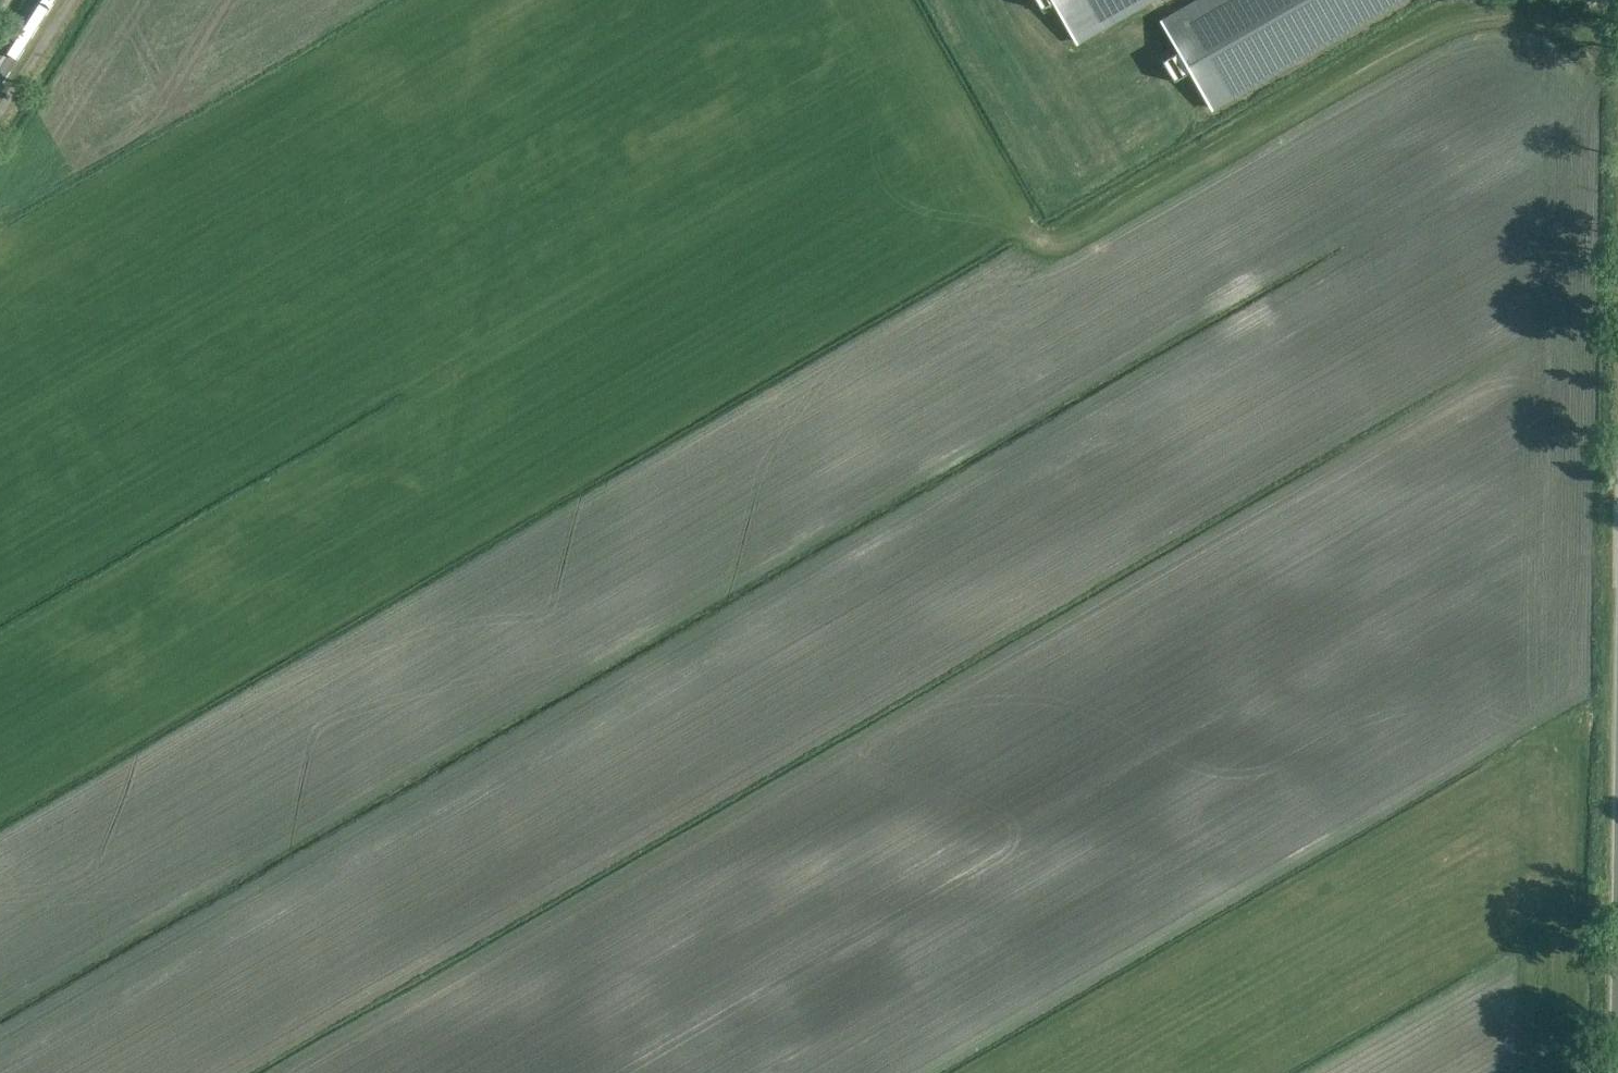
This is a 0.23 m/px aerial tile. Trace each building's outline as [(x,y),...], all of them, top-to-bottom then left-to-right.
[(1078,42),(1151,0),(1054,0),(1078,42)] [(1176,52),(1160,61),(1172,82),(1189,72),(1191,71),(1213,108),(1402,0),(1196,0),(1162,19),(1180,50),(1176,52)]
